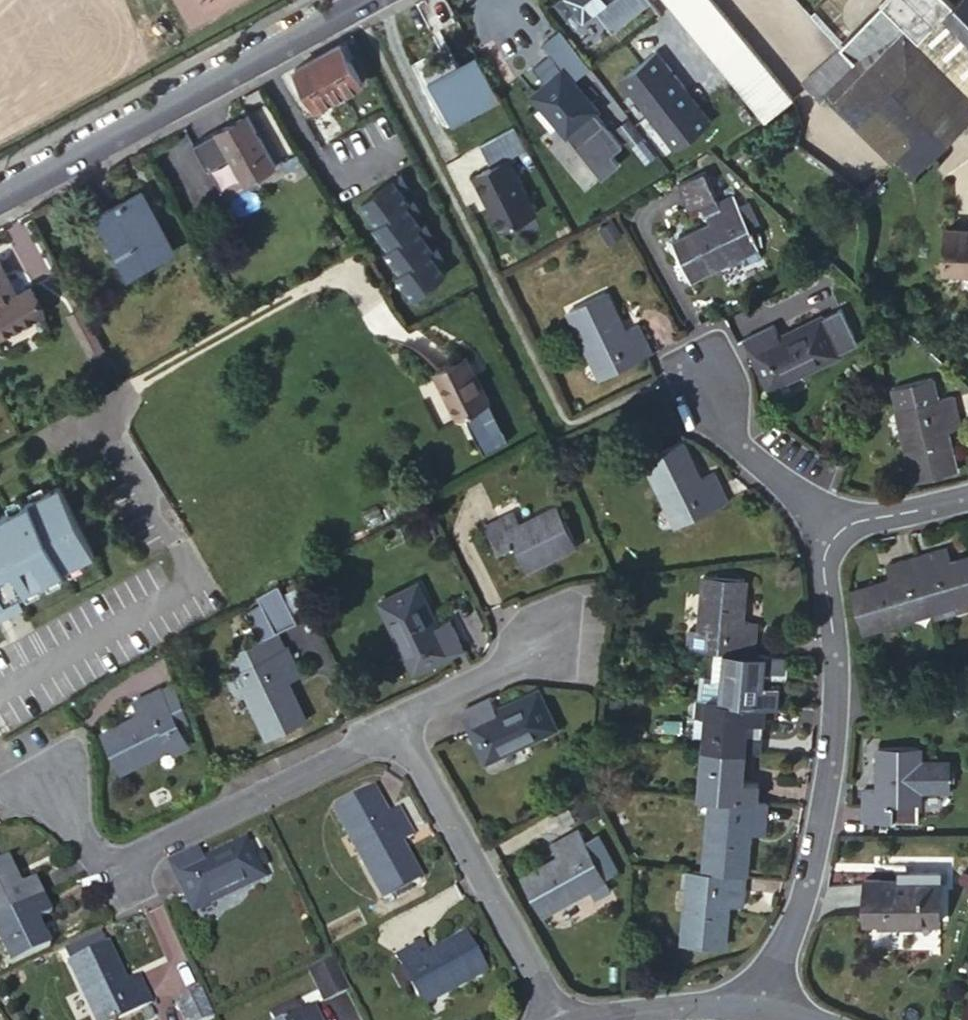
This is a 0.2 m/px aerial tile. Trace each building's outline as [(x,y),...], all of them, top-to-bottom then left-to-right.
[(649,1),(649,0),(558,0),(554,3),(574,29),(586,20),(583,16),(591,9),(609,32),(649,1)] [(796,96),(714,0),(669,0),(770,119),(796,96)] [(840,85),(847,91),(908,31),(919,41),(943,16),(954,6),(949,0),(888,0),(843,47),(860,67),(840,85)] [(954,6),(943,16),(967,40),(967,0),(959,0),(954,6)] [(908,31),(847,91),(841,99),(915,172),(967,119),(967,40),(943,16),(919,41),(908,31)] [(550,53),(564,68),(574,79),(588,67),(558,30),(542,43),(550,53)] [(364,81),(343,43),(299,67),(320,107),(364,81)] [(804,80),(822,100),(840,85),(860,67),(843,47),(804,80)] [(619,79),(647,114),(682,86),(654,51),(619,79)] [(564,68),(550,53),(535,67),(548,82),(564,68)] [(460,70),(454,59),(425,74),(431,85),(460,70)] [(452,123),(500,97),(479,59),(460,70),(431,85),(452,123)] [(624,143),(596,111),(599,107),(574,79),(564,68),(548,82),(533,94),(544,106),(537,111),(554,130),(560,125),(605,175),(621,161),(613,153),(624,143)] [(682,86),(647,114),(676,150),(711,122),(682,86)] [(248,180),(277,164),(249,115),(197,144),(210,167),(233,154),(248,180)] [(628,120),(617,129),(631,146),(642,137),(628,120)] [(493,167),(476,177),(505,229),(539,210),(511,159),(528,149),(516,126),(481,145),(493,167)] [(747,264),(765,256),(756,240),(760,239),(755,230),(763,226),(752,204),(742,209),(736,198),(718,206),(715,199),(717,198),(704,171),(677,184),(690,211),(703,206),(713,226),(677,243),(694,279),(743,256),(747,264)] [(408,181),(404,173),(363,204),(380,224),(412,199),(402,186),(408,181)] [(136,271),(175,250),(142,191),(104,211),(136,271)] [(380,224),(376,227),(391,248),(424,223),(414,210),(420,205),(416,197),(412,199),(380,224)] [(391,248),(388,251),(403,272),(436,247),(426,234),(432,229),(428,220),(424,223),(391,248)] [(337,228),(325,234),(332,246),(344,239),(337,228)] [(947,230),(945,271),(967,272),(967,231),(947,230)] [(403,272),(400,275),(416,297),(449,272),(438,258),(444,253),(440,244),(436,247),(403,272)] [(48,313),(35,288),(21,296),(2,259),(0,260),(0,337),(48,313)] [(610,375),(652,353),(654,352),(641,325),(626,332),(607,293),(570,311),(595,361),(602,358),(610,375)] [(771,384),(838,353),(822,318),(782,336),(776,325),(748,337),(771,384)] [(469,357),(436,374),(458,418),(467,414),(479,438),(503,426),(469,357)] [(602,358),(595,361),(603,378),(610,375),(602,358)] [(894,390),(899,409),(938,400),(933,380),(894,390)] [(938,400),(899,409),(917,480),(958,470),(948,431),(962,427),(954,396),(938,400)] [(676,505),(684,523),(729,500),(716,471),(701,479),(682,441),(646,459),(670,509),(676,505)] [(100,560),(60,482),(0,512),(0,611),(100,560)] [(679,525),(684,523),(676,505),(670,509),(679,525)] [(527,569),(578,545),(559,507),(523,525),(515,509),(485,524),(499,554),(516,546),(527,569)] [(921,553),(936,608),(938,616),(967,607),(965,600),(967,599),(967,556),(953,561),(949,545),(921,553)] [(936,608),(921,553),(887,563),(891,578),(852,590),(864,629),(936,608)] [(725,650),(754,652),(756,622),(741,620),(745,579),(704,576),(700,630),(694,629),(692,647),(713,649),(725,650)] [(423,652),(430,664),(466,645),(451,618),(439,624),(419,585),(383,603),(411,658),(423,652)] [(271,737),(306,719),(288,683),(303,675),(290,646),(285,648),(277,631),(299,621),(295,612),(287,596),(283,587),(261,599),(264,604),(246,613),(258,639),(229,652),(237,669),(226,674),(235,691),(245,686),(271,737)] [(300,589),(287,596),(295,612),(308,605),(300,589)] [(638,649),(629,649),(628,663),(637,664),(638,649)] [(696,697),(701,697),(703,680),(722,682),(725,650),(713,649),(711,676),(698,675),(696,697)] [(754,652),(725,650),(722,682),(703,680),(701,697),(715,698),(767,703),(779,704),(780,685),(763,684),(764,670),(783,671),(785,655),(754,652)] [(417,670),(430,664),(423,652),(411,658),(417,670)] [(162,686),(133,700),(140,714),(102,733),(121,769),(171,745),(174,752),(191,743),(189,738),(194,736),(183,715),(181,710),(188,706),(181,694),(175,682),(163,687),(162,686)] [(498,710),(492,697),(463,711),(481,747),(494,741),(500,754),(556,725),(539,690),(498,710)] [(185,692),(181,694),(188,706),(181,710),(183,715),(192,711),(185,692)] [(701,697),(696,697),(695,715),(707,716),(713,717),(715,698),(701,697)] [(767,703),(715,698),(713,717),(707,716),(704,748),(745,751),(748,721),(765,723),(767,703)] [(611,701),(610,713),(622,713),(623,702),(611,701)] [(488,760),(500,754),(494,741),(481,747),(488,760)] [(952,762),(923,762),(923,765),(920,765),(920,746),(880,746),(880,787),(865,787),(865,820),(920,820),(920,802),(923,802),(923,787),(952,788),(952,779),(957,780),(957,770),(952,770),(952,762)] [(742,781),(745,751),(704,748),(701,779),(710,779),(708,797),(711,797),(719,798),(758,801),(759,782),(742,781)] [(710,779),(701,779),(700,796),(708,797),(710,779)] [(393,894),(410,886),(420,880),(401,844),(415,836),(400,808),(388,814),(373,786),(336,807),(351,835),(357,831),(367,848),(360,852),(385,899),(393,894)] [(717,816),(719,798),(711,797),(710,816),(717,816)] [(769,802),(758,801),(719,798),(717,816),(710,816),(707,870),(746,874),(750,833),(765,835),(769,802)] [(605,873),(587,842),(580,829),(551,844),(559,858),(523,877),(543,913),(591,887),(588,882),(605,873)] [(357,831),(351,835),(360,852),(367,848),(357,831)] [(600,835),(587,842),(605,873),(607,878),(620,871),(600,835)] [(170,861),(184,889),(189,900),(200,894),(206,907),(263,878),(245,841),(205,862),(198,847),(170,861)] [(44,897),(36,880),(21,887),(8,859),(0,862),(0,917),(44,897)] [(697,869),(691,868),(689,887),(697,888),(697,869)] [(743,906),(746,874),(707,870),(697,869),(697,888),(689,887),(684,943),(726,947),(729,904),(743,906)] [(941,920),(941,869),(909,870),(909,879),(865,880),(865,920),(941,920)] [(607,878),(605,873),(588,882),(591,887),(596,896),(612,887),(607,878)] [(412,889),(410,886),(393,894),(395,899),(412,889)] [(195,911),(206,907),(200,894),(189,900),(195,911)] [(44,897),(0,917),(0,921),(6,933),(0,936),(0,938),(13,966),(49,947),(38,922),(52,914),(44,897)] [(74,958),(106,944),(100,932),(68,946),(74,958)] [(436,990),(439,996),(487,969),(468,934),(431,955),(423,941),(396,955),(420,998),(436,990)] [(106,944),(74,958),(71,960),(95,1009),(93,1010),(97,1019),(117,1019),(153,1003),(139,974),(126,980),(108,943),(106,944)] [(325,1000),(349,988),(335,956),(310,969),(325,1000)] [(215,1015),(213,1011),(203,988),(176,1001),(185,1019),(205,1019),(215,1015)] [(423,1004),(439,996),(436,990),(420,998),(423,1004)] [(959,1019),(967,1019),(967,998),(959,1019)] [(315,1003),(281,1019),(323,1019),(315,1003)]
